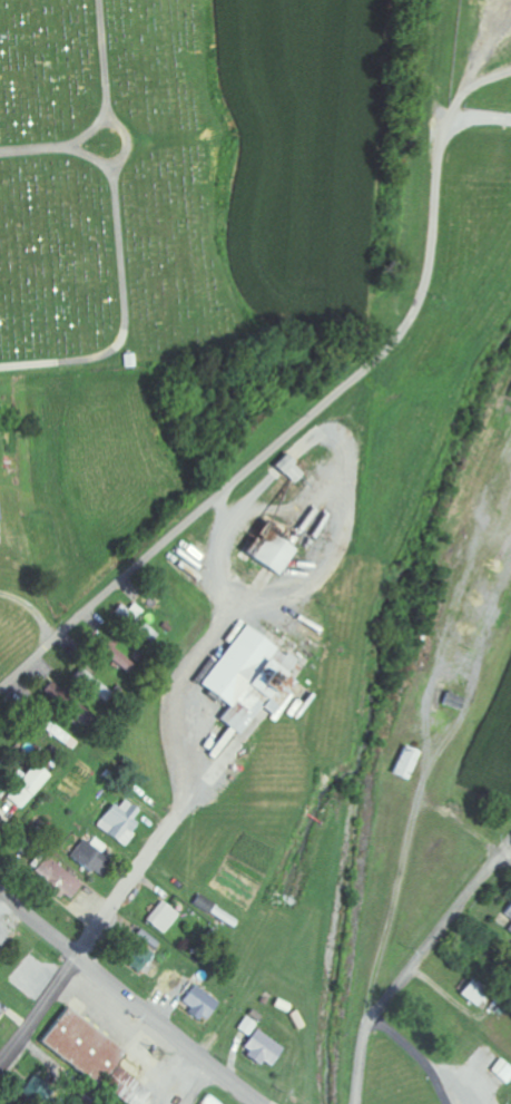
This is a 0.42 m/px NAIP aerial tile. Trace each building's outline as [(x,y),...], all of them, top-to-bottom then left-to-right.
[(305,474),(283,454),(273,466),(294,485),(305,474)] [(252,555),(269,530),(295,548),(277,574),(252,555)] [(160,635),(138,618),(143,611),(134,604),(129,610),(121,603),(114,612),(153,643),(160,635)] [(198,687),(227,706),(217,720),(239,735),(256,710),(275,722),(293,695),(287,691),(292,685),(283,679),(295,662),(240,625),(198,687)] [(134,664),(104,637),(96,646),(126,673),(134,664)] [(117,693),(83,670),(76,681),(110,703),(117,693)] [(44,691),(55,699),(61,691),(50,683),(44,691)] [(464,698),(446,693),(443,704),(460,710),(464,698)] [(83,727),(93,716),(69,694),(59,705),(83,727)] [(71,748),(76,740),(49,722),(43,730),(71,748)] [(391,775),(407,781),(419,752),(403,746),(391,775)] [(22,809),(48,776),(33,764),(6,797),(22,809)] [(139,811),(124,799),(118,808),(112,804),(96,826),(123,846),(139,824),(133,820),(139,811)] [(102,854),(107,846),(94,838),(90,844),(82,839),(70,858),(98,876),(109,858),(102,854)] [(80,884),(50,856),(34,874),(63,902),(80,884)] [(179,915),(162,901),(145,920),(163,935),(179,915)] [(135,934),(153,949),(159,943),(141,928),(135,934)] [(119,959),(139,973),(153,954),(134,940),(119,959)] [(172,994),(182,981),(170,971),(159,984),(172,994)] [(475,1006),(489,992),(474,978),(460,993),(475,1006)] [(218,1001),(195,985),(180,1005),(204,1022),(218,1001)] [(68,1007),(127,1052),(98,1088),(40,1044),(68,1007)] [(237,1029),(248,1037),(257,1025),(246,1017),(237,1029)] [(263,1062),(271,1067),(284,1049),(255,1029),(241,1051),(261,1065),(263,1062)] [(152,1095),(119,1066),(102,1085),(125,1103),(145,1103),(152,1095)] [(36,1103),(46,1103),(56,1094),(35,1074),(21,1089),(36,1103)]
